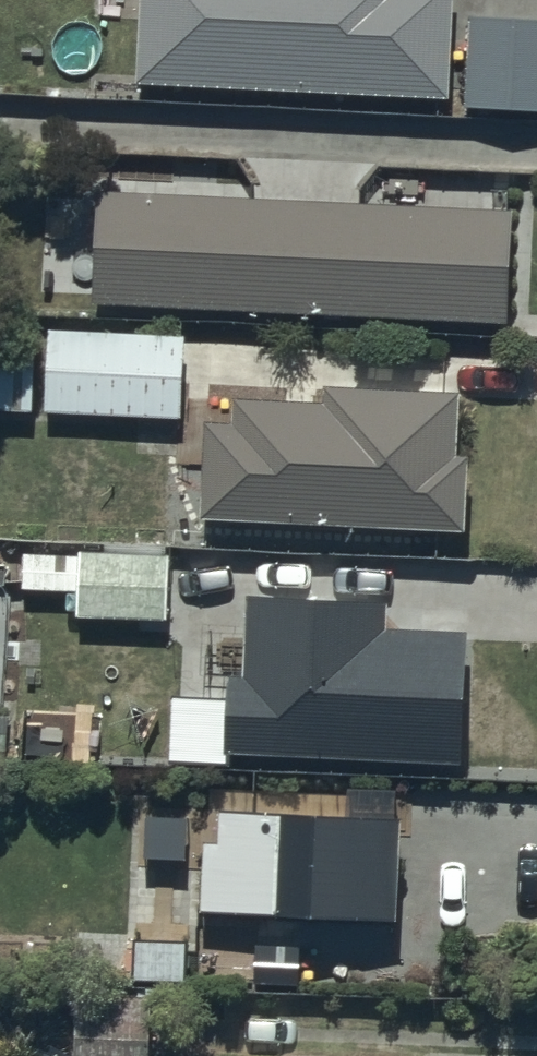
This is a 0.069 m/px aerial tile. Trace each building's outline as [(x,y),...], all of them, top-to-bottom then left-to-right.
[(137,81),(450,99),(456,0),(142,0),(137,81)] [(471,15),(466,103),(536,108),(536,19),(471,15)] [(517,205),(102,188),(99,303),(514,315),(517,205)] [(0,316),(0,408),(37,409),(39,317),(0,316)] [(190,336),(52,327),(46,414),(184,424),(190,336)] [(243,418),(209,418),(208,515),(475,525),(475,448),(462,448),(463,387),(330,386),(330,396),(243,396),(243,418)] [(170,550),(82,547),(80,617),(167,620),(170,550)] [(393,599),(250,594),(247,672),(233,671),(232,684),(180,682),(177,759),(235,761),(236,749),(468,758),(473,627),(392,625),(393,599)] [(398,819),(218,812),(217,845),(204,844),(201,912),(395,919),(398,819)] [(81,995),(81,1055),(154,1055),(155,996),(81,995)]
